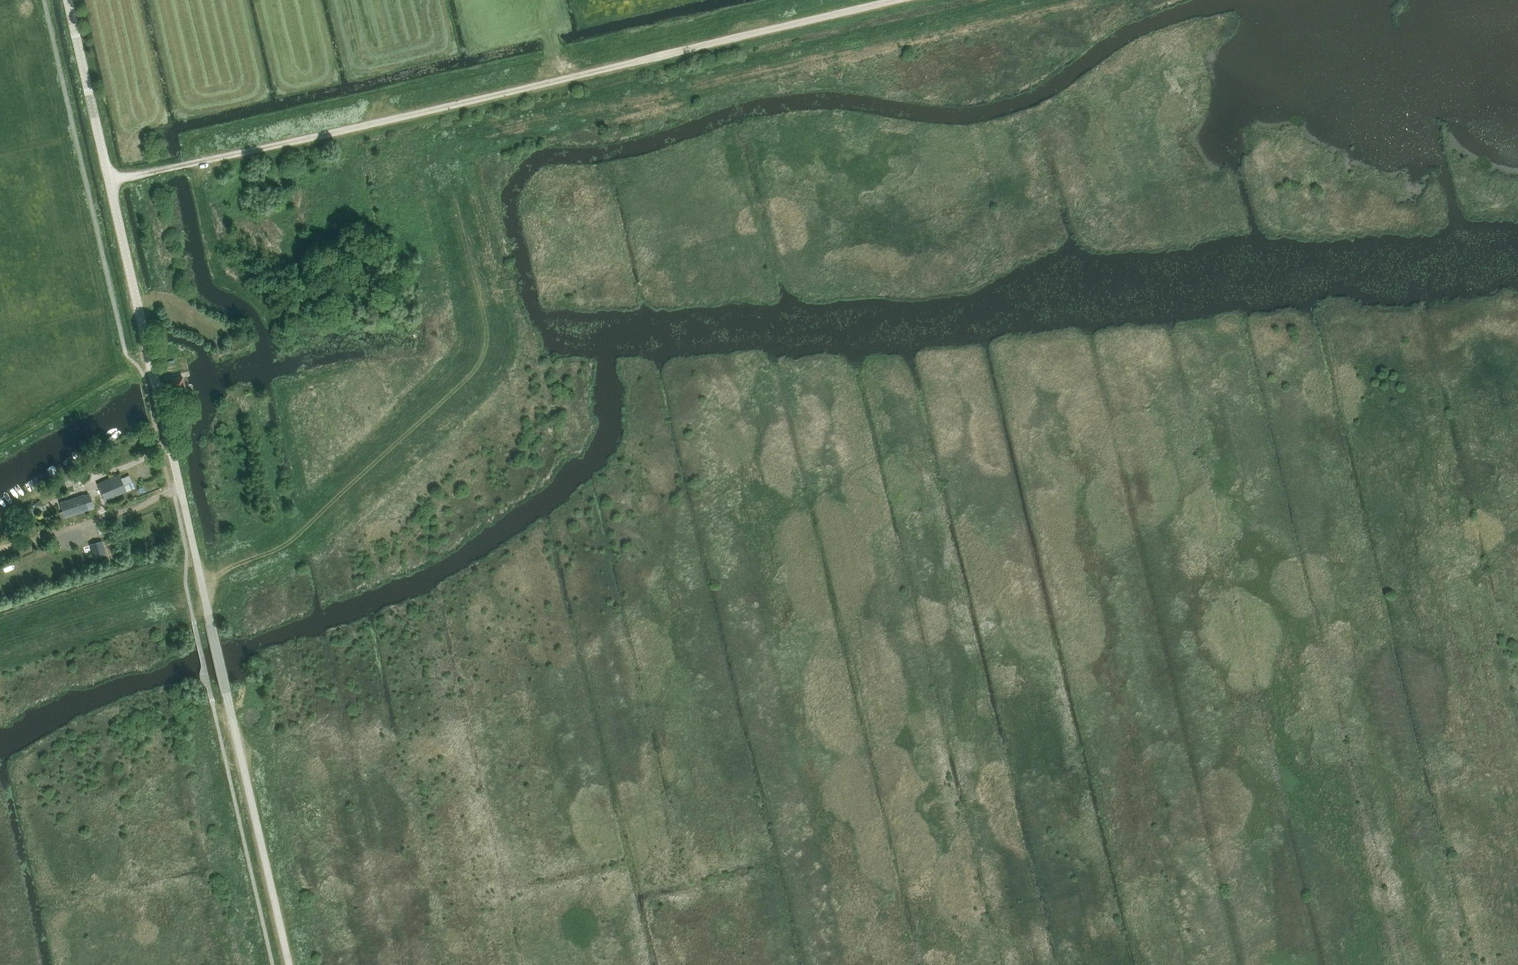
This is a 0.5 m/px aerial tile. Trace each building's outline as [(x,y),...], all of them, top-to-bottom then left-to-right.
[(173,387),(184,385),(182,377),(171,380),(173,387)] [(121,479),(118,474),(98,484),(105,500),(134,487),(129,475),(121,479)] [(61,518),(89,508),(94,507),(90,494),(80,497),(80,496),(60,503),(63,511),(60,512),(61,518)] [(18,512),(23,521),(37,514),(32,504),(18,512)] [(90,545),(94,557),(105,554),(102,541),(90,545)]
